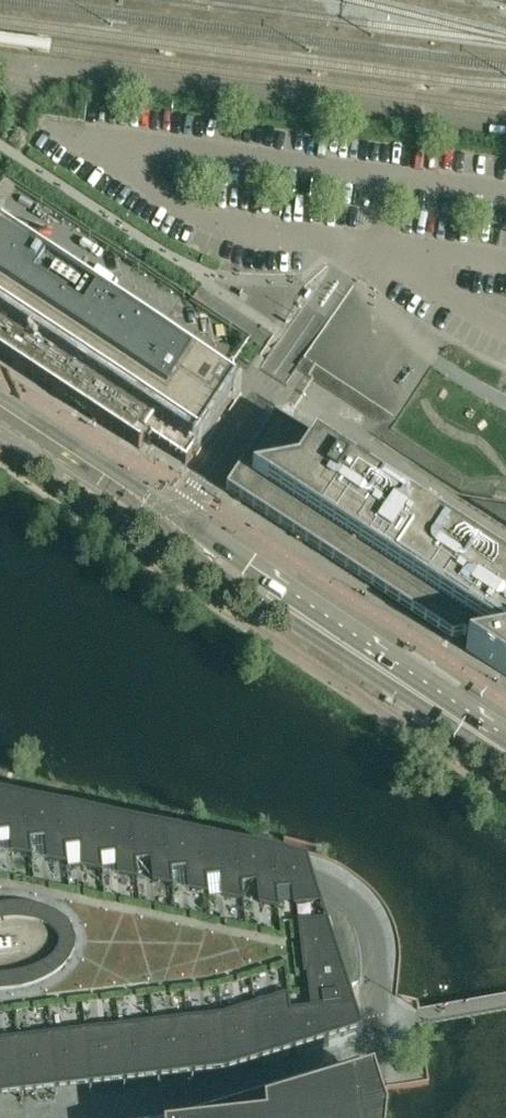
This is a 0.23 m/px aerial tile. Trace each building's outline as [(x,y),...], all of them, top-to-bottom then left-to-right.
[(99,302),(0,238),(0,358),(138,449),(145,438),(185,464),(216,417),(233,391),(179,355),(187,343),(106,290),(99,302)] [(275,416),(225,491),(452,638),(463,636),(481,646),(465,650),(505,676),(505,567),(275,416)] [(388,1086),(397,995),(400,957),(398,936),(388,910),(368,884),(340,865),(319,860),(36,800),(0,792),(0,1117),(385,1117),(388,1086)]
